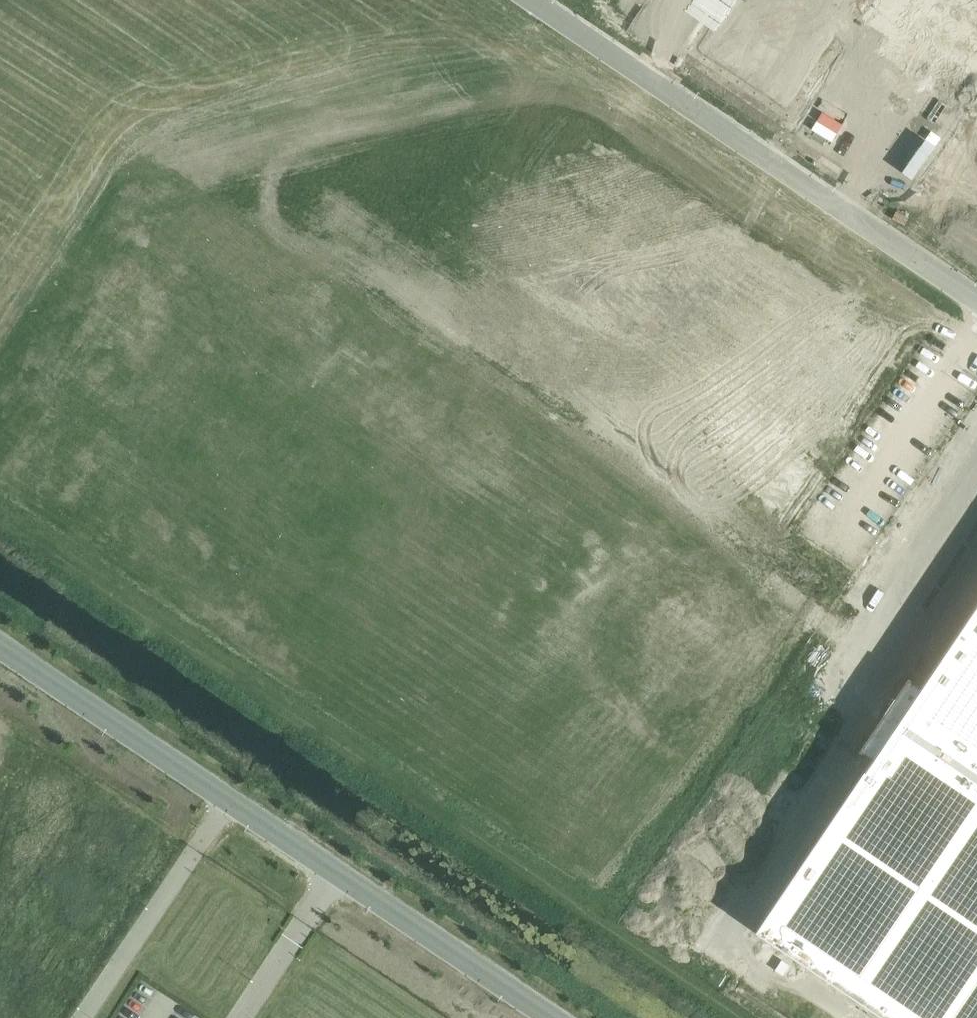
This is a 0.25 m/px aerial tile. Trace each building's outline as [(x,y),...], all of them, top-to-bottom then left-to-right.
[(688,50),(709,64),(709,65),(788,118),(841,39),(867,0),(722,0),(688,50)] [(755,933),(881,1017),(976,1017),(976,603),(920,687),(908,678),(858,752),(871,761),(755,933)]
